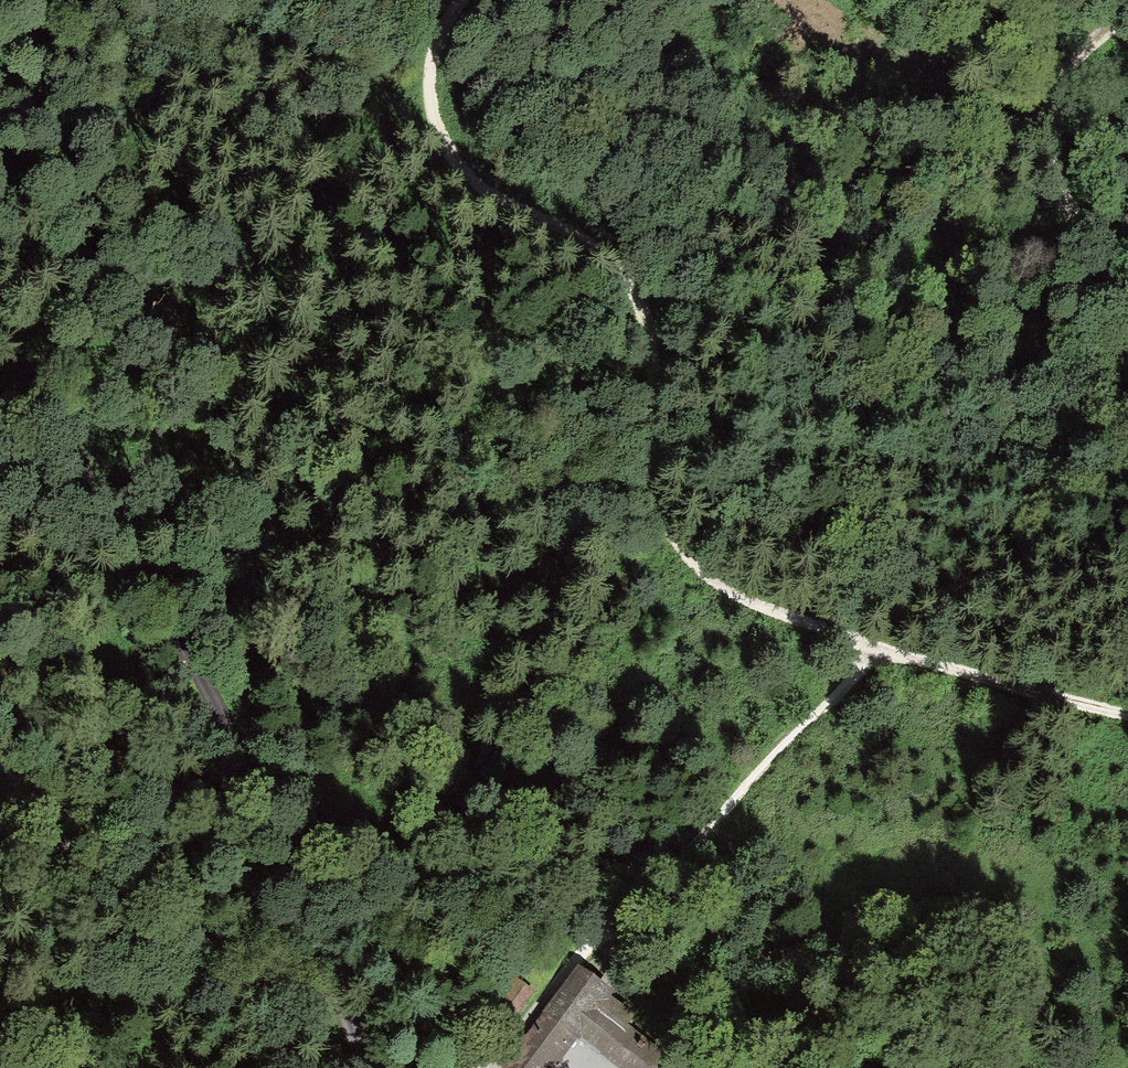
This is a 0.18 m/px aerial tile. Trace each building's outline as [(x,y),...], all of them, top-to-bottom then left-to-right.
[(503,1067),(546,1067),(573,1032),(622,1067),(643,1067),(659,1047),(599,1002),(604,995),(575,973),(503,1067)]
